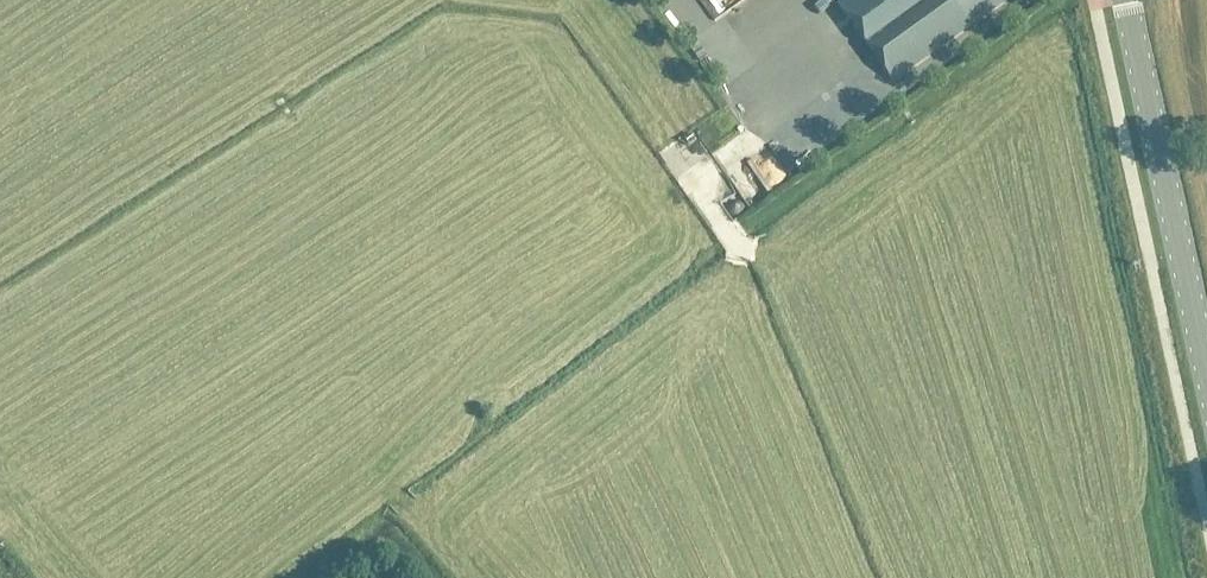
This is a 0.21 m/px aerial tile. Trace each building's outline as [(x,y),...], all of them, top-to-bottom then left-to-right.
[(871,27),(860,36),(891,80),(1003,0),(853,0),(871,27)] [(672,175),(708,151),(691,124),(654,148),(672,175)] [(732,180),(715,189),(725,207),(742,198),(732,180)]
